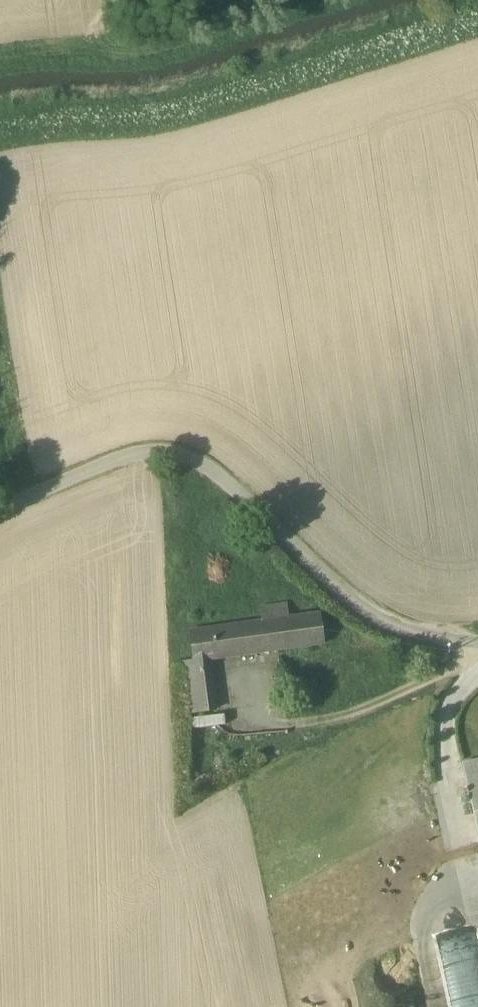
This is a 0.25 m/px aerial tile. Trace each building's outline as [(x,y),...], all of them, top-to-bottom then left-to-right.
[(322,644),(316,615),(288,617),(285,604),(258,607),(259,620),(186,631),(190,661),(178,663),(184,715),(216,712),(210,662),(322,644)] [(223,725),(222,715),(187,719),(188,729),(223,725)] [(460,763),(477,846),(477,759),(460,763)]
